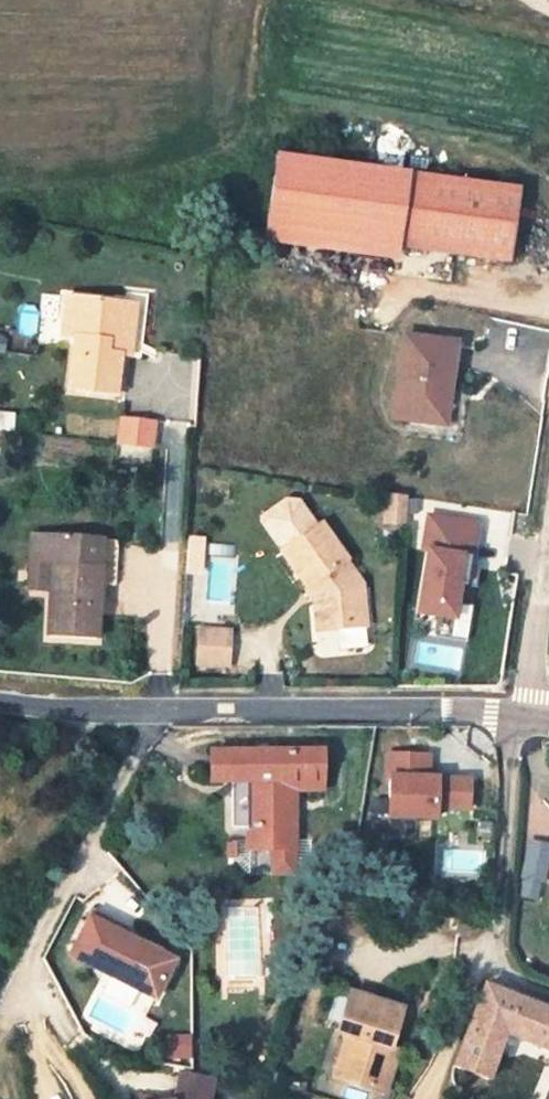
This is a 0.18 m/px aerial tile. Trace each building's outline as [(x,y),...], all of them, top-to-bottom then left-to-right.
[(515,176),(412,161),(269,140),(255,239),(398,259),(403,227),(505,242),(515,176)] [(32,312),(43,312),(45,283),(33,282),(32,312)] [(87,381),(90,322),(90,285),(45,283),(43,312),(41,378),(87,381)] [(102,286),(90,285),(90,322),(102,323),(102,286)] [(409,419),(415,388),(428,389),(436,342),(379,333),(365,411),(409,419)] [(409,419),(422,421),(428,389),(415,388),(409,419)] [(98,433),(132,435),(132,413),(99,411),(98,433)] [(386,497),(385,522),(407,523),(407,498),(386,497)] [(271,535),(288,579),(292,627),(332,628),(329,573),(306,519),(271,535)] [(460,528),(413,520),(407,553),(412,554),(402,616),(439,622),(444,588),(460,590),(463,572),(453,570),(460,528)] [(18,533),(17,555),(39,556),(37,582),(34,632),(74,634),(76,581),(78,538),(18,533)] [(97,540),(78,538),(76,581),(94,580),(97,540)] [(37,582),(39,556),(17,555),(15,581),(37,582)] [(196,667),(233,668),(234,627),(197,626),(196,667)] [(230,802),(229,848),(286,850),(289,793),(290,780),(313,781),(315,753),(225,751),(224,791),(244,791),(245,802),(230,802)] [(414,760),(373,759),(373,783),(376,783),(375,822),(422,823),(422,812),(455,813),(456,784),(414,783),(414,760)] [(289,793),(313,793),(313,781),(290,780),(289,793)] [(548,869),(548,844),(532,840),(519,896),(541,902),(548,869)] [(296,850),(286,850),(229,848),(219,848),(220,881),(285,882),(295,873),(296,850)] [(84,917),(65,950),(99,969),(94,977),(143,1006),(165,969),(116,941),(118,936),(84,917)] [(330,1040),(340,1043),(350,1045),(340,1081),(382,1093),(391,1055),(381,1051),(393,1008),(343,994),(330,1040)] [(503,1038),(548,1050),(548,1016),(477,994),(449,1077),(488,1087),(503,1038)] [(393,1008),(381,1051),(391,1055),(403,1011),(393,1008)] [(340,1081),(350,1045),(340,1043),(331,1079),(340,1081)] [(173,1077),(168,1098),(202,1098),(205,1086),(173,1077)]
